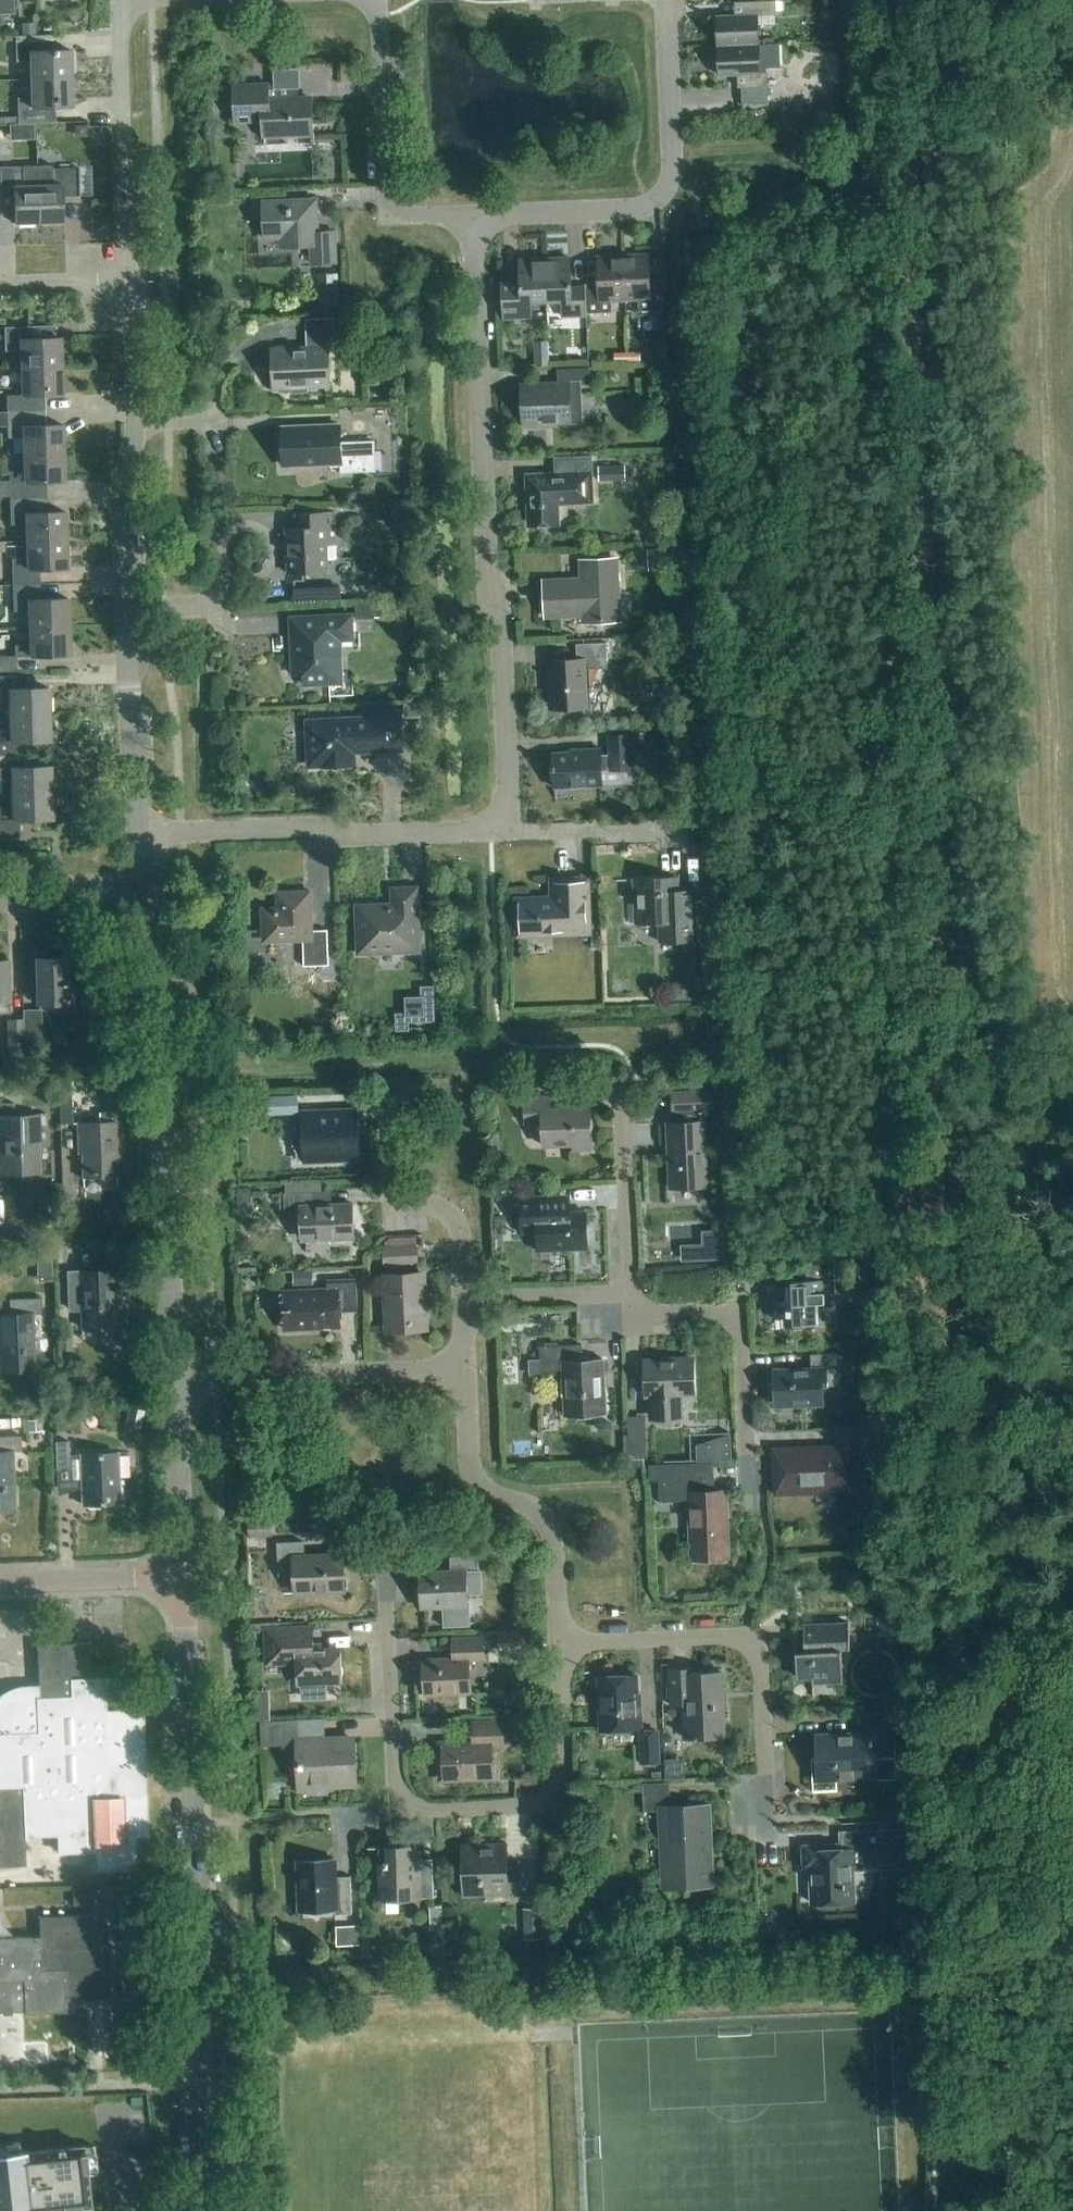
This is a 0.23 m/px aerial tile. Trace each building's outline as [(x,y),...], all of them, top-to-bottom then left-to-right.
[(14,14),(13,0),(0,0),(0,15),(14,14)] [(718,46),(759,45),(757,16),(776,15),(776,1),(743,3),(744,16),(717,17),(718,46)] [(21,23),(21,36),(36,36),(36,23),(21,23)] [(30,80),(71,79),(70,50),(45,51),(44,36),(36,36),(21,36),(15,37),(15,62),(29,61),(30,80)] [(759,45),(718,46),(719,76),(746,74),(746,87),(742,88),(742,104),(768,103),(767,68),(777,68),(780,65),(779,44),(759,45)] [(71,79),(30,80),(30,98),(17,98),(17,123),(47,123),(46,107),(72,107),(71,79)] [(298,99),(297,84),(234,86),(236,122),(263,121),(264,139),(279,136),(279,133),(312,132),(311,99),(298,99)] [(85,127),(74,127),(75,138),(85,138),(85,127)] [(38,223),(36,166),(0,167),(0,195),(13,194),(14,224),(38,223)] [(36,166),(38,223),(62,223),(61,193),(78,193),(78,168),(53,169),(53,166),(36,166)] [(317,233),(315,201),(263,203),(264,239),(282,238),(282,248),(312,246),(313,265),(333,264),(332,232),(317,233)] [(623,256),(625,300),(638,300),(639,312),(665,311),(663,281),(650,282),(649,255),(623,256)] [(612,301),(625,300),(623,256),(597,258),(598,284),(585,284),(587,314),(612,313),(612,301)] [(545,260),(547,301),(562,301),(562,317),(586,316),(585,290),(571,290),(570,259),(545,260)] [(531,302),(547,301),(545,260),(519,261),(520,277),(501,278),(502,319),(532,318),(531,302)] [(340,306),(338,274),(318,275),(319,307),(340,306)] [(308,393),(308,388),(330,387),(328,343),(334,342),(333,318),(305,319),(306,347),(272,349),(273,389),(290,389),(290,394),(308,393)] [(21,368),(60,366),(59,338),(55,338),(54,326),(4,328),(5,351),(20,351),(21,368)] [(549,366),(548,342),(534,342),(534,366),(549,366)] [(612,363),(639,363),(638,352),(612,353),(612,363)] [(7,411),(45,410),(44,395),(61,395),(60,366),(21,368),(22,395),(6,396),(7,411)] [(591,385),(590,369),(558,370),(558,382),(520,383),(522,426),(583,424),(581,385),(591,385)] [(24,454),(63,454),(62,425),(45,426),(45,410),(7,411),(8,438),(23,438),(24,454)] [(341,442),(340,426),(282,429),(283,465),(340,463),(341,473),(376,472),(374,441),(341,442)] [(10,498),(37,498),(36,483),(63,482),(63,454),(24,454),(24,472),(9,472),(10,498)] [(530,525),(557,523),(556,503),(594,501),(592,456),(554,457),(555,472),(528,474),(530,525)] [(599,481),(625,481),(625,466),(599,467),(599,481)] [(27,542),(65,540),(64,513),(37,513),(37,498),(10,498),(10,525),(26,524),(27,542)] [(336,560),(334,513),(301,514),(301,528),(286,529),(287,544),(290,544),(290,558),(287,561),(288,574),(327,573),(327,560),(336,560)] [(12,586),(39,585),(39,570),(66,569),(65,540),(27,542),(27,559),(11,559),(12,586)] [(675,570),(674,549),(647,550),(648,571),(675,570)] [(617,620),(614,560),(583,562),(584,582),(545,584),(546,615),(585,613),(586,622),(617,620)] [(298,602),(346,600),(345,584),(297,586),(298,602)] [(29,628),(68,627),(67,599),(40,600),(39,585),(12,586),(13,612),(29,611),(29,628)] [(375,605),(375,604),(355,604),(356,619),(374,619),(374,618),(382,617),(382,605),(375,605)] [(344,684),(342,642),(353,641),(352,615),(290,618),(293,674),(304,674),(305,686),(344,684)] [(29,628),(30,645),(14,646),(14,656),(0,657),(0,672),(16,672),(16,657),(69,656),(68,627),(29,628)] [(551,710),(588,708),(586,670),(607,669),(606,643),(576,645),(576,660),(548,661),(551,710)] [(49,715),(48,689),(15,689),(15,676),(0,677),(0,702),(8,702),(9,716),(49,715)] [(405,718),(420,717),(420,704),(404,704),(405,718)] [(309,767),(320,766),(354,765),(354,753),(402,751),(400,713),(373,714),(373,718),(307,721),(309,767)] [(25,755),(24,741),(50,741),(49,715),(9,716),(9,729),(0,730),(0,755),(25,755)] [(633,770),(632,735),(609,736),(610,755),(601,756),(601,749),(581,750),(581,752),(553,753),(554,788),(602,786),(602,771),(633,770)] [(51,793),(50,767),(25,768),(25,755),(0,755),(0,781),(10,781),(11,794),(51,793)] [(11,794),(11,808),(0,808),(0,834),(19,833),(19,820),(52,819),(51,793),(11,794)] [(678,892),(677,878),(634,880),(635,905),(628,905),(628,923),(636,923),(661,922),(662,941),(695,940),(693,892),(678,892)] [(520,933),(587,931),(585,882),(554,883),(555,901),(519,902),(520,933)] [(358,954),(419,952),(417,888),(392,889),(392,904),(361,906),(361,917),(356,917),(358,954)] [(312,931),(310,892),(277,893),(278,909),(262,909),(263,933),(279,932),(279,942),(303,941),(303,967),(329,966),(327,930),(312,931)] [(66,984),(65,958),(36,959),(37,1004),(75,1003),(74,984),(66,984)] [(9,1001),(8,960),(0,960),(0,1014),(9,1014),(9,1001)] [(672,1002),(690,1001),(690,982),(671,983),(672,1002)] [(429,983),(416,983),(416,996),(420,996),(420,1012),(430,1011),(429,983)] [(24,1043),(42,1042),(41,1009),(23,1010),(24,1043)] [(405,1027),(404,1010),(391,1010),(392,1027),(405,1027)] [(9,1058),(24,1057),(22,1019),(7,1020),(9,1058)] [(715,1123),(714,1092),(673,1094),(674,1111),(678,1111),(679,1123),(668,1124),(671,1189),(707,1187),(704,1124),(715,1123)] [(59,1125),(72,1124),(71,1093),(59,1093),(59,1125)] [(267,1116),(299,1114),(298,1097),(266,1098),(267,1116)] [(551,1109),(551,1097),(524,1098),(525,1123),(542,1122),(543,1146),(572,1145),(572,1150),(591,1149),(589,1108),(551,1109)] [(14,1104),(0,1104),(0,1130),(1,1130),(2,1174),(37,1173),(36,1116),(14,1117),(14,1104)] [(331,1161),(358,1160),(356,1110),(301,1113),(304,1162),(331,1161)] [(117,1178),(115,1122),(77,1123),(78,1139),(81,1139),(83,1179),(117,1178)] [(311,1192),(311,1182),(285,1184),(285,1194),(284,1194),(285,1218),(300,1217),(301,1241),(354,1239),(352,1204),(333,1205),(332,1191),(311,1192)] [(249,1188),(232,1188),(232,1204),(249,1204),(249,1188)] [(569,1213),(568,1197),(519,1199),(521,1234),(536,1233),(536,1251),(586,1249),(585,1212),(569,1213)] [(384,1265),(418,1263),(417,1247),(383,1249),(384,1265)] [(50,1253),(35,1254),(35,1269),(51,1268),(50,1253)] [(117,1327),(115,1271),(123,1271),(122,1253),(83,1255),(83,1270),(66,1271),(68,1312),(81,1311),(81,1328),(117,1327)] [(774,1290),(769,1291),(770,1315),(789,1315),(789,1326),(813,1325),(813,1303),(822,1303),(821,1294),(844,1293),(854,1293),(853,1260),(843,1261),(806,1262),(807,1281),(803,1281),(803,1284),(774,1285),(774,1290)] [(423,1275),(385,1277),(387,1327),(387,1333),(426,1331),(426,1325),(423,1275)] [(285,1330),(324,1329),(324,1323),(340,1323),(339,1312),(357,1312),(355,1281),(328,1282),(329,1290),(283,1292),(285,1330)] [(35,1370),(33,1315),(41,1314),(41,1299),(9,1300),(9,1315),(0,1316),(0,1372),(35,1370)] [(584,1362),(584,1345),(542,1347),(543,1375),(563,1375),(564,1415),(605,1413),(605,1395),(607,1394),(607,1387),(605,1387),(604,1361),(584,1362)] [(823,1402),(822,1387),(840,1386),(839,1354),(810,1355),(811,1369),(773,1370),(774,1393),(777,1393),(778,1407),(805,1406),(805,1403),(823,1402)] [(682,1415),(682,1395),(693,1395),(692,1358),(646,1360),(647,1397),(650,1397),(651,1416),(682,1415)] [(648,1436),(649,1415),(633,1415),(632,1436),(648,1436)] [(837,1443),(867,1441),(867,1427),(836,1428),(837,1443)] [(732,1436),(698,1446),(699,1457),(733,1456),(732,1436)] [(15,1508),(13,1452),(21,1452),(20,1437),(0,1437),(0,1509),(15,1508)] [(70,1456),(69,1442),(55,1443),(56,1470),(70,1469),(71,1492),(81,1489),(81,1505),(120,1503),(118,1454),(70,1456)] [(646,1446),(629,1447),(629,1460),(646,1459),(646,1446)] [(778,1492),(850,1489),(848,1449),(776,1452),(778,1492)] [(715,1492),(714,1464),(650,1466),(651,1480),(659,1480),(660,1502),(689,1501),(691,1559),(728,1557),(726,1492),(715,1492)] [(272,1537),(272,1517),(248,1517),(248,1519),(244,1519),(244,1532),(249,1532),(249,1537),(272,1537)] [(304,1556),(303,1542),(277,1543),(279,1576),(294,1575),(295,1594),(344,1592),(343,1555),(304,1556)] [(478,1570),(478,1556),(450,1558),(451,1573),(420,1574),(421,1607),(443,1606),(444,1628),(471,1626),(469,1595),(483,1594),(482,1570),(478,1570)] [(842,1683),(841,1650),(850,1649),(849,1623),(803,1626),(804,1652),(796,1652),(797,1678),(812,1677),(812,1684),(842,1683)] [(314,1646),(313,1626),(265,1628),(266,1664),(297,1664),(297,1679),(302,1679),(303,1698),(325,1697),(325,1683),(342,1682),(342,1676),(343,1676),(343,1667),(341,1667),(341,1649),(323,1650),(323,1645),(314,1646)] [(425,1695),(470,1693),(468,1660),(484,1660),(483,1639),(452,1640),(453,1660),(423,1661),(425,1695)] [(25,1866),(24,1838),(59,1837),(59,1853),(92,1852),(93,1872),(136,1870),(135,1835),(146,1835),(143,1763),(141,1710),(106,1711),(105,1678),(91,1678),(90,1643),(37,1645),(39,1698),(36,1698),(18,1699),(14,1700),(9,1701),(5,1702),(1,1705),(0,1706),(0,1867),(25,1866)] [(693,1673),(693,1669),(670,1670),(671,1706),(684,1705),(686,1739),(721,1738),(720,1726),(724,1726),(722,1672),(693,1673)] [(637,1705),(635,1676),(599,1678),(601,1730),(640,1728),(639,1705),(637,1705)] [(269,1705),(256,1705),(256,1719),(270,1719),(269,1705)] [(873,1759),(873,1750),(895,1749),(893,1714),(861,1715),(862,1735),(818,1736),(819,1763),(811,1763),(811,1783),(836,1782),(836,1779),(873,1778),(873,1781),(896,1780),(895,1758),(873,1759)] [(299,1741),(298,1719),(261,1721),(262,1747),(282,1746),(283,1757),(300,1756),(301,1782),(330,1781),(330,1785),(353,1784),(351,1739),(299,1741)] [(442,1779),(492,1777),(491,1744),(503,1744),(502,1722),(472,1724),(473,1744),(440,1745),(442,1779)] [(640,1764),(661,1764),(659,1730),(639,1731),(640,1764)] [(670,1807),(669,1783),(643,1784),(644,1812),(660,1811),(663,1888),(712,1886),(709,1806),(670,1807)] [(854,1902),(852,1871),(879,1870),(877,1831),(840,1833),(841,1850),(830,1851),(830,1847),(804,1847),(805,1866),(811,1866),(812,1904),(854,1902)] [(883,1845),(901,1845),(900,1831),(882,1832),(883,1845)] [(507,1866),(506,1843),(462,1845),(464,1897),(521,1895),(521,1866),(507,1866)] [(419,1860),(419,1846),(383,1848),(384,1864),(379,1865),(380,1900),(433,1898),(432,1859),(419,1860)] [(334,1877),(334,1861),(298,1862),(300,1908),(335,1906),(335,1915),(351,1914),(350,1877),(334,1877)] [(70,1907),(91,1906),(90,1890),(70,1891),(70,1907)] [(431,1930),(443,1929),(441,1906),(429,1907),(431,1930)] [(523,1939),(543,1939),(542,1908),(523,1909),(523,1939)] [(24,2012),(24,2015),(68,2013),(67,2001),(106,1999),(104,1967),(94,1968),(91,1916),(38,1918),(39,1937),(0,1938),(0,2013),(24,2012)] [(343,1945),(359,1944),(358,1926),(342,1927),(343,1945)] [(92,2206),(89,2175),(100,2174),(96,2145),(85,2146),(85,2144),(28,2151),(27,2148),(0,2152),(0,2210),(48,2210),(92,2206)]
